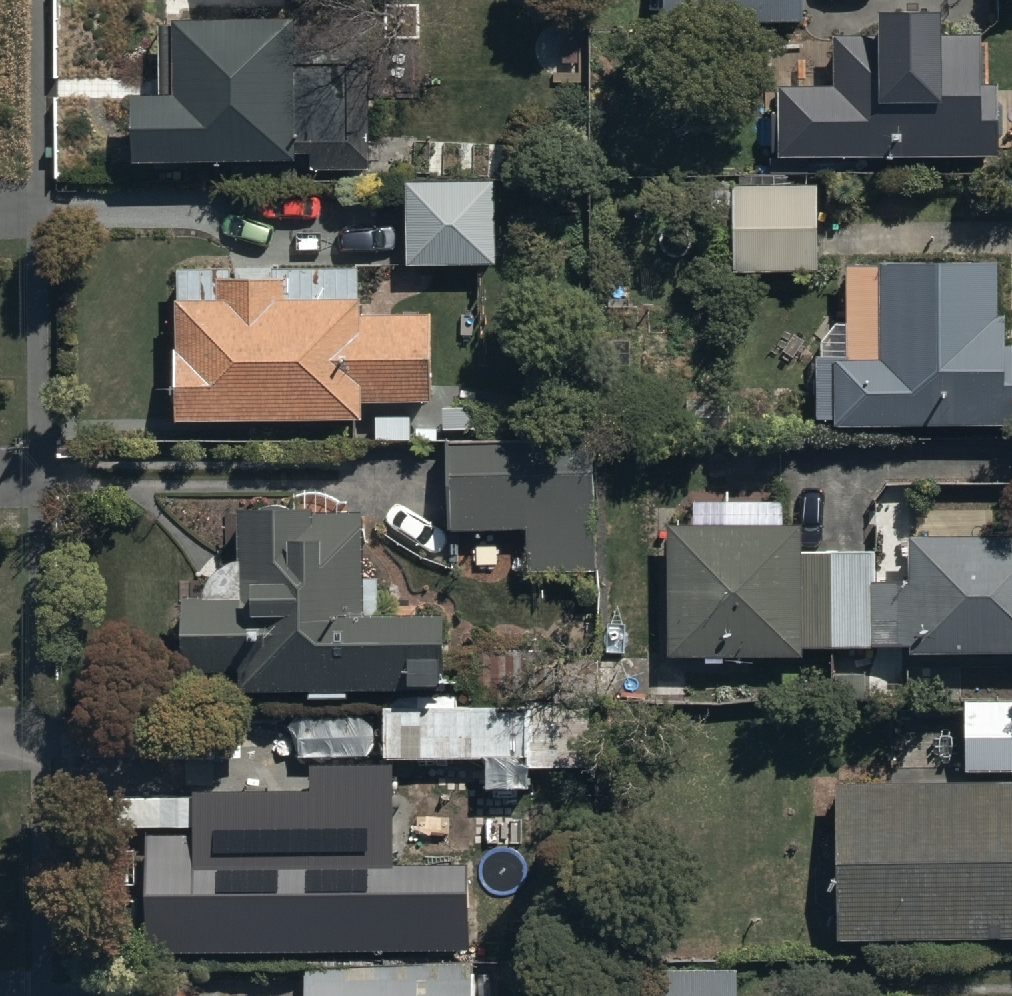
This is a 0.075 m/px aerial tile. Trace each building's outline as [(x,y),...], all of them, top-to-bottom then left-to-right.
[(662,17),(803,17),(803,0),(662,0),(662,17)] [(778,149),(998,149),(998,74),(977,75),(977,24),(940,25),(940,0),(877,0),(877,23),(833,23),(833,76),(778,76),(778,149)] [(294,8),(165,10),(166,85),(132,86),(133,151),(306,149),(306,167),(370,166),(368,36),(294,37),(294,8)] [(736,167),(735,265),(819,265),(819,179),(788,178),(788,167),(736,167)] [(407,175),(406,256),(494,258),(496,176),(407,175)] [(834,417),(1011,418),(1011,333),(1005,333),(1005,312),(999,312),(1000,252),(847,251),(846,319),(834,318),(813,348),(815,416),(834,417)] [(174,260),(175,411),(360,409),(360,394),(433,394),(433,304),(360,305),(360,259),(174,260)] [(447,435),(447,524),(526,524),(526,568),(593,568),(593,435),(447,435)] [(670,514),(670,648),(1011,648),(1011,525),(904,525),(904,566),(878,566),(878,539),(806,539),(806,515),(786,515),(786,492),(691,492),(691,514),(670,514)] [(363,598),(363,501),(244,501),(244,584),(181,584),(181,666),(241,665),(241,686),(444,685),(443,598),(363,598)] [(387,704),(387,753),(525,752),(525,760),(601,760),(601,693),(525,693),(525,699),(454,699),(454,704),(387,704)] [(965,694),(965,765),(1011,765),(1011,693),(965,694)] [(140,828),(141,954),(467,951),(466,865),(393,865),(392,766),(310,767),(310,792),(190,793),(190,828),(140,828)] [(837,929),(1011,929),(1011,771),(836,772),(837,929)] [(306,962),(306,995),(473,995),(473,962),(306,962)] [(621,965),(621,995),(738,995),(738,965),(621,965)]
